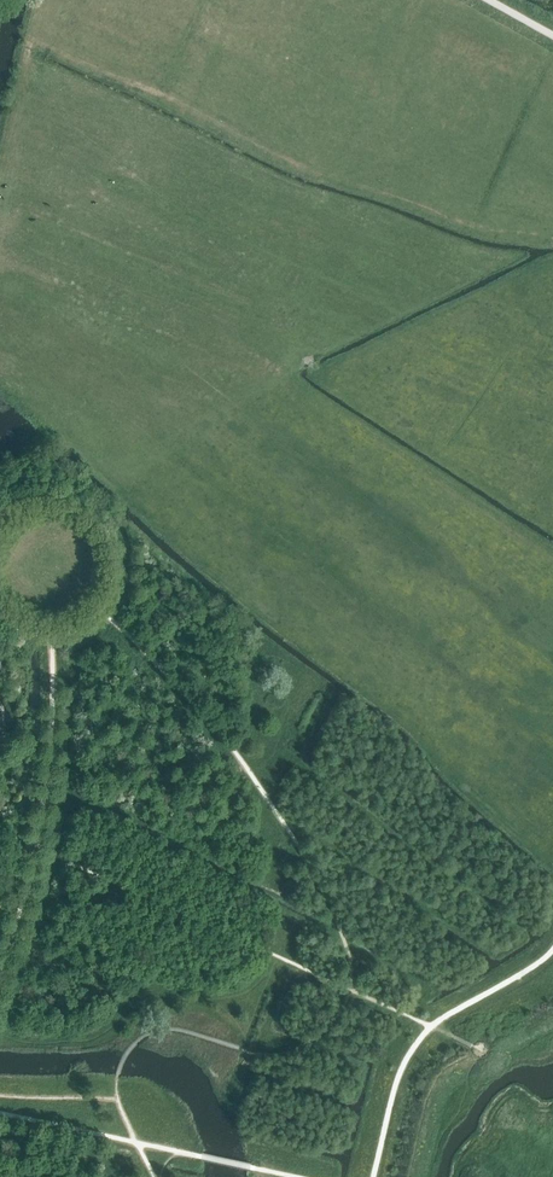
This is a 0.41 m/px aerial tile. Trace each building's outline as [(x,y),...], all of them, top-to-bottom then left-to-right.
[(0,735),(0,746),(8,747),(10,736),(0,735)]
